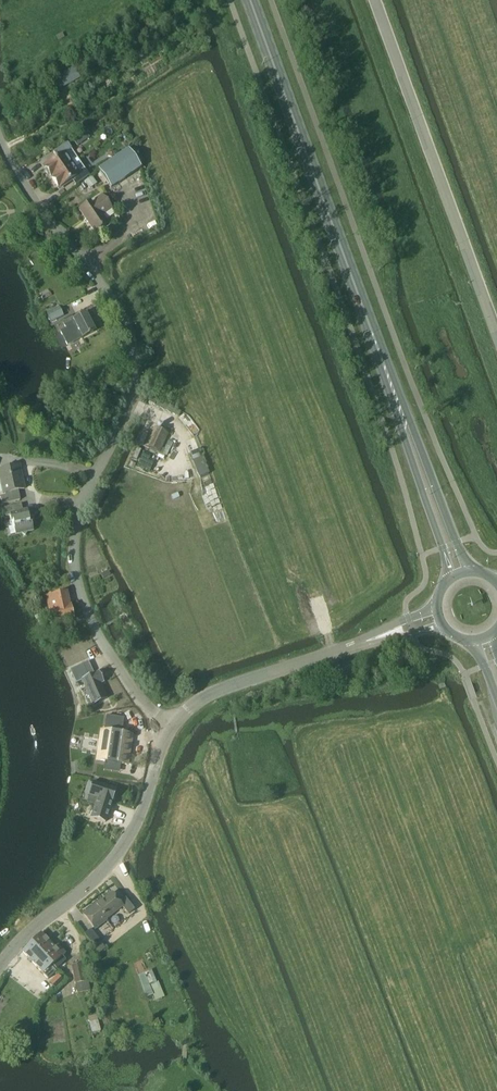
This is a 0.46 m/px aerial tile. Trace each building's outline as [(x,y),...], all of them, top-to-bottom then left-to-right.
[(78,81),(72,70),(58,78),(55,79),(61,90),(64,88),(78,81)] [(45,87),(42,82),(32,87),(35,93),(45,87)] [(44,167),(51,178),(73,163),(66,152),(71,149),(68,144),(53,153),(56,158),(53,161),(44,167)] [(110,188),(140,168),(127,149),(97,170),(110,188)] [(73,163),(51,178),(58,188),(71,180),(75,185),(89,176),(85,170),(80,173),(73,163)] [(91,177),(84,182),(90,189),(97,184),(91,177)] [(97,202),(92,205),(90,202),(79,210),(94,232),(108,223),(102,215),(111,209),(101,194),(95,199),(97,202)] [(59,307),(46,313),(51,323),(63,317),(59,307)] [(72,344),(83,338),(82,337),(95,331),(85,313),(74,319),(73,317),(62,322),(72,344)] [(168,434),(154,427),(145,447),(159,454),(168,434)] [(168,440),(165,447),(169,449),(171,450),(174,443),(168,440)] [(5,469),(0,470),(0,480),(3,494),(4,493),(5,495),(0,496),(0,499),(1,504),(20,500),(18,490),(24,489),(22,479),(20,480),(17,466),(12,467),(8,465),(5,469)] [(5,516),(9,516),(10,522),(12,522),(15,535),(21,533),(25,536),(27,532),(33,531),(31,521),(29,522),(28,518),(33,517),(36,513),(32,510),(26,511),(22,512),(21,504),(3,508),(5,516)] [(73,619),(67,592),(45,597),(48,610),(54,609),(57,623),(73,619)] [(82,680),(81,680),(88,677),(83,664),(69,670),(75,683),(82,680)] [(81,680),(82,680),(93,705),(106,698),(99,683),(102,683),(97,673),(88,677),(81,680)] [(105,740),(103,753),(98,752),(97,760),(127,765),(127,764),(123,764),(127,736),(131,736),(101,731),(100,739),(105,740)] [(108,787),(93,783),(90,793),(98,796),(94,805),(109,810),(116,789),(115,789),(108,787)] [(109,810),(94,805),(90,815),(105,821),(109,810)] [(96,837),(85,826),(80,830),(90,842),(96,837)] [(125,897),(119,902),(112,893),(95,906),(94,905),(82,914),(94,930),(106,921),(105,920),(121,908),(127,915),(134,910),(125,897)] [(90,929),(84,934),(93,946),(100,941),(90,929)] [(54,948),(40,933),(30,943),(51,966),(65,953),(57,945),(54,948)] [(51,967),(51,966),(30,943),(21,951),(47,980),(56,972),(51,967)] [(88,981),(85,982),(82,964),(71,966),(75,984),(77,994),(90,991),(88,981)] [(151,970),(148,972),(137,976),(145,998),(153,995),(155,1001),(164,997),(158,982),(156,983),(151,970)] [(57,975),(50,982),(56,988),(63,981),(57,975)] [(98,1021),(89,1023),(91,1033),(100,1031),(98,1021)] [(30,1035),(23,1034),(21,1043),(28,1044),(30,1035)]
